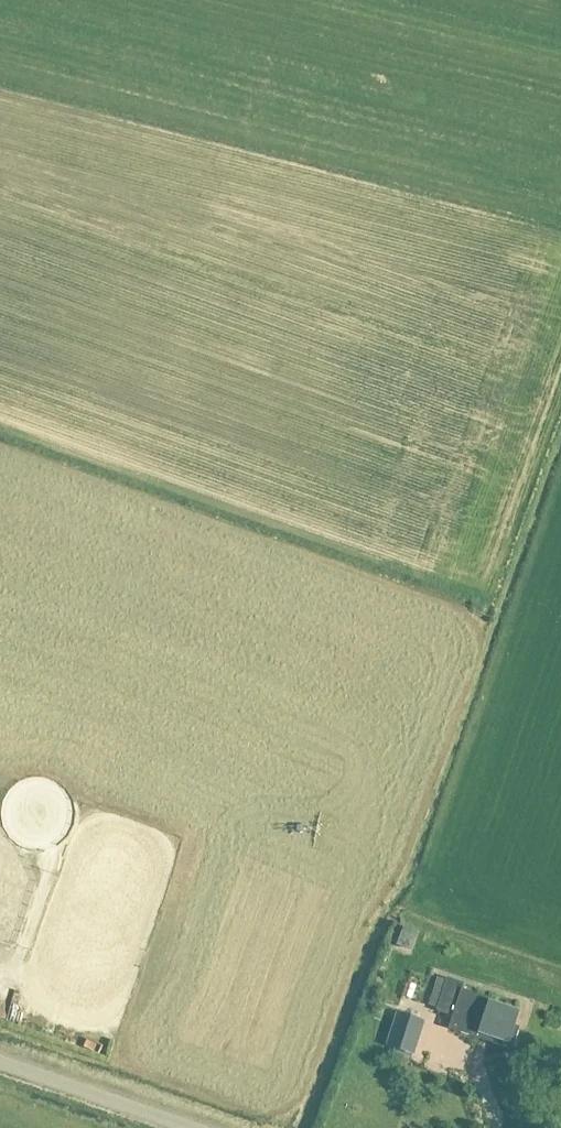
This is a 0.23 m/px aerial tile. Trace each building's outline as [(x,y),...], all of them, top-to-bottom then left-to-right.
[(410,948),(417,931),(404,926),(397,943),(410,948)] [(519,1011),(489,1001),(491,997),(461,988),(463,982),(446,977),(445,980),(438,977),(429,1004),(437,1007),(436,1010),(452,1015),(448,1028),(480,1038),(481,1034),(488,1037),(487,1040),(512,1048),(519,1026),(514,1024),(519,1011)] [(398,1011),(387,1045),(412,1053),(423,1019),(398,1011)]
